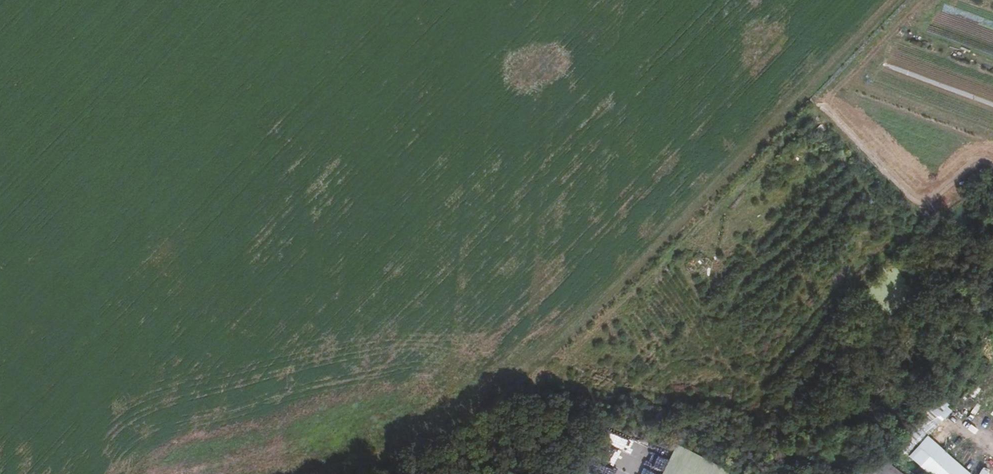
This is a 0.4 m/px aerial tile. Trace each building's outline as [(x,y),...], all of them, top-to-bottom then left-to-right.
[(929,438),(909,458),(928,473),(970,473),(929,438)] [(885,463),(876,473),(900,473),(885,463)]
